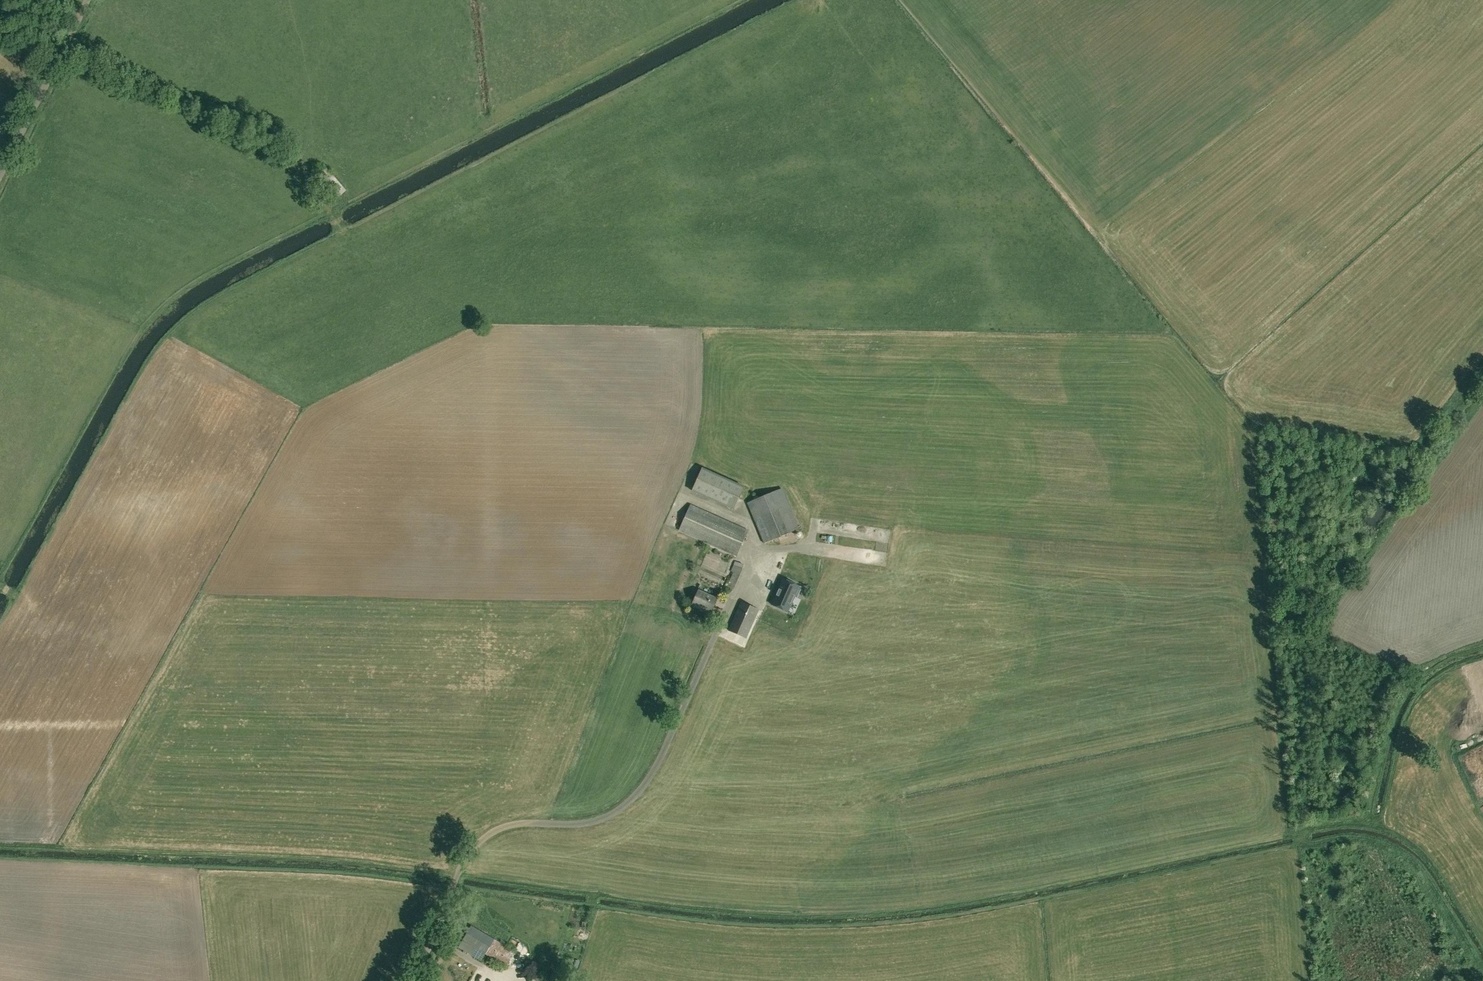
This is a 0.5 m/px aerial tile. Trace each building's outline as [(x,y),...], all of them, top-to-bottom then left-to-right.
[(745,486),(702,468),(691,492),(734,509),(745,486)] [(800,529),(783,488),(747,502),(764,543),(800,529)] [(691,505),(680,530),(736,555),(748,530),(691,505)] [(848,531),(848,523),(825,524),(826,529),(829,528),(829,534),(836,534),(836,531),(848,531)] [(784,576),(789,573),(782,560),(777,563),(784,576)] [(727,587),(733,589),(740,575),(744,564),(735,561),(731,571),(733,572),(727,587)] [(784,579),(772,604),(788,611),(795,596),(797,597),(802,587),(784,579)] [(711,613),(717,599),(698,590),(692,604),(711,613)] [(759,609),(742,602),(729,630),(746,638),(759,609)] [(471,925),(466,933),(458,948),(481,961),(485,954),(506,967),(515,952),(471,925)]
